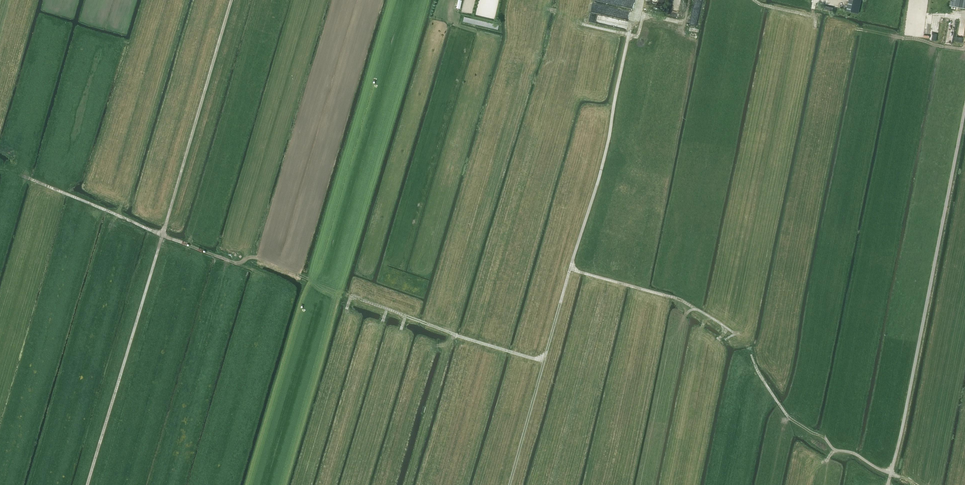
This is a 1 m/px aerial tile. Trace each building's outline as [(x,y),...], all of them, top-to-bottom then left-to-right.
[(846,11),(858,14),(861,0),(849,0),(846,11)] [(964,7),(964,0),(951,0),(950,6),(964,9),(964,7)]
